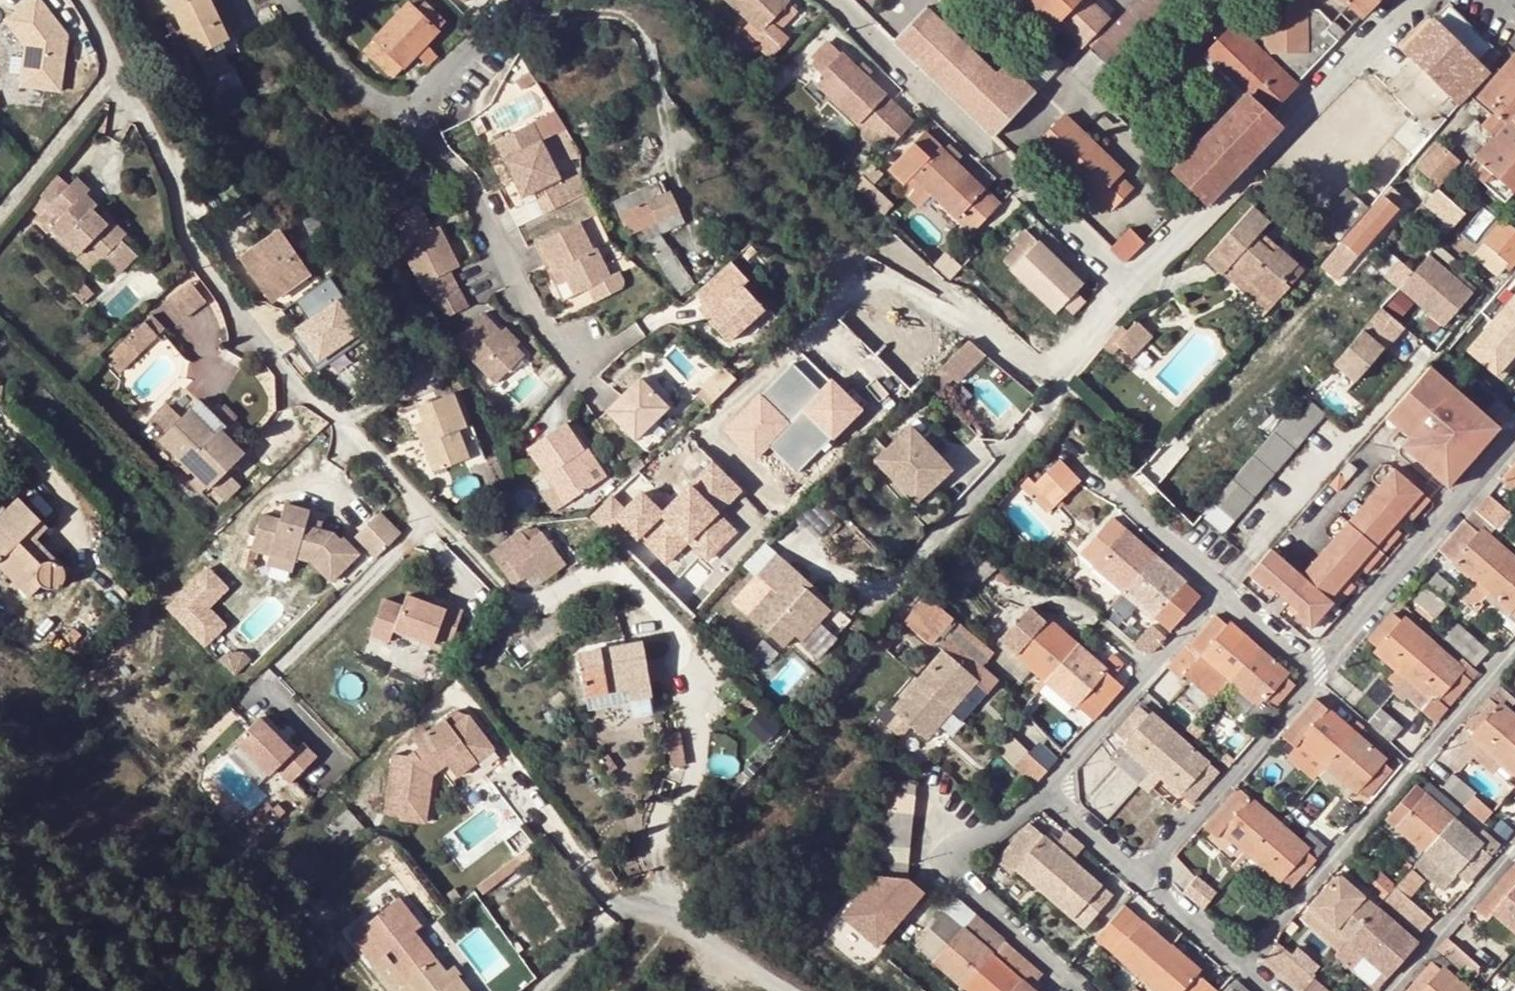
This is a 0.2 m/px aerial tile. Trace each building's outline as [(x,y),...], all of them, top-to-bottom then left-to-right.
[(2,19),(22,46),(17,84),(56,90),(64,34),(38,0),(27,0),(2,19)] [(219,53),(234,46),(233,40),(231,36),(226,38),(223,30),(209,0),(167,0),(197,63),(219,53)] [(738,29),(758,49),(766,57),(786,38),(778,29),(795,11),(784,0),(728,0),(748,19),(738,29)] [(915,8),(907,0),(900,0),(885,16),(897,27),(915,8)] [(937,16),(953,0),(929,0),(925,4),(937,16)] [(1055,25),(1057,23),(1080,45),(1107,18),(1088,0),(1028,0),(1055,25)] [(1130,6),(1150,25),(1174,0),(1136,0),(1130,6)] [(1244,94),(1171,170),(1193,191),(1205,202),(1278,127),(1265,114),(1296,82),(1336,40),(1324,29),(1330,22),(1316,9),(1305,10),(1305,0),(1262,0),(1262,13),(1253,23),(1239,21),(1236,25),(1233,22),(1202,53),(1244,94)] [(1359,16),(1375,0),(1342,0),(1359,16)] [(414,9),(407,3),(361,51),(390,78),(444,22),(422,1),(414,9)] [(1006,62),(995,73),(937,16),(925,4),(924,6),(892,40),(991,136),(1035,91),(1006,62)] [(1446,5),(1431,21),(1474,61),(1489,46),(1446,5)] [(1114,73),(1109,68),(1150,25),(1130,6),(1068,70),(1102,103),(1113,92),(1104,83),(1114,73)] [(1485,72),(1474,61),(1431,21),(1403,51),(1412,60),(1386,89),(1428,129),(1441,116),(1433,108),(1447,94),(1450,98),(1438,109),(1443,114),(1485,72)] [(719,40),(742,64),(758,49),(738,29),(735,25),(719,40)] [(910,120),(827,40),(810,58),(813,61),(809,65),(818,74),(812,81),(867,132),(870,129),(886,145),(910,120)] [(224,64),(219,53),(197,63),(202,73),(224,64)] [(1464,147),(1475,156),(1514,110),(1514,54),(1477,97),(1494,112),(1481,127),(1473,120),(1462,132),(1471,140),(1464,147)] [(527,73),(511,82),(516,91),(533,83),(527,73)] [(995,141),(1016,160),(1061,114),(1040,93),(995,141)] [(1475,156),(1481,163),(1472,172),(1487,185),(1502,199),(1511,190),(1514,193),(1514,110),(1475,156)] [(1120,170),(1063,115),(1035,144),(1092,200),(1097,195),(1111,207),(1129,188),(1116,175),(1120,170)] [(520,206),(530,201),(538,216),(584,192),(582,187),(577,183),(576,168),(555,179),(527,124),(497,139),(488,144),(516,199),(520,206)] [(880,151),(886,145),(870,129),(867,132),(863,136),(880,151)] [(968,230),(996,201),(953,160),(958,154),(945,142),(940,148),(920,129),(884,167),(902,183),(910,175),(933,197),(968,230)] [(554,135),(566,159),(576,158),(576,152),(563,131),(554,135)] [(1471,140),(1462,132),(1444,154),(1452,161),(1454,163),(1462,169),(1465,166),(1475,156),(1464,147),(1471,140)] [(485,139),(488,144),(497,139),(494,134),(485,139)] [(1444,154),(1435,146),(1416,168),(1425,176),(1433,167),(1444,175),(1454,163),(1452,161),(1444,154)] [(32,195),(46,207),(73,178),(59,165),(32,195)] [(1425,176),(1435,185),(1444,175),(1433,167),(1425,176)] [(926,205),(933,197),(910,175),(902,183),(926,205)] [(77,254),(81,249),(95,263),(115,281),(141,256),(121,238),(126,232),(110,218),(106,222),(100,217),(92,210),(97,204),(84,192),(87,189),(75,176),(73,178),(46,207),(58,218),(49,228),(77,254)] [(626,234),(639,228),(677,211),(662,179),(612,202),(626,234)] [(1385,199),(1392,192),(1386,186),(1352,226),(1319,265),(1333,277),(1355,253),(1357,254),(1396,209),(1385,199)] [(1328,205),(1350,224),(1366,205),(1344,187),(1328,205)] [(1452,226),(1462,213),(1435,190),(1425,202),(1452,226)] [(411,204),(396,212),(381,220),(424,303),(427,301),(436,319),(462,306),(444,270),(453,266),(432,225),(424,229),(411,204)] [(1316,220),(1338,239),(1350,224),(1328,205),(1317,218),(1316,220)] [(1273,301),(1288,285),(1282,280),(1297,264),(1276,245),(1270,252),(1253,237),(1260,231),(1268,221),(1250,206),(1205,257),(1221,272),(1230,262),(1273,301)] [(682,222),(677,211),(639,228),(644,240),(649,239),(649,240),(658,234),(682,222)] [(104,212),(100,217),(106,222),(110,218),(104,212)] [(592,213),(578,219),(589,245),(603,239),(592,213)] [(1503,260),(1508,264),(1510,265),(1514,260),(1514,230),(1502,219),(1483,241),(1503,260)] [(542,252),(577,232),(572,222),(536,242),(542,252)] [(317,265),(289,223),(239,256),(268,298),(271,296),(302,275),(317,265)] [(1107,249),(1123,264),(1144,241),(1128,227),(1107,249)] [(1074,291),(1081,284),(1063,267),(1024,231),(1011,243),(1015,247),(1002,261),(1054,312),(1060,305),(1070,314),(1084,300),(1074,291)] [(1276,245),(1260,231),(1253,237),(1270,252),(1276,245)] [(593,249),(588,252),(577,232),(542,252),(550,270),(555,268),(571,296),(584,290),(591,304),(617,292),(610,276),(607,278),(593,249)] [(693,281),(658,234),(649,240),(644,244),(680,291),(693,281)] [(1494,270),(1499,266),(1503,260),(1483,241),(1474,252),(1494,270)] [(90,269),(95,263),(81,249),(77,254),(75,255),(90,269)] [(951,278),(964,264),(949,251),(938,264),(951,278)] [(1443,321),(1470,289),(1429,252),(1401,284),(1443,321)] [(1504,269),(1508,264),(1503,260),(1499,266),(1504,269)] [(1273,301),(1230,262),(1221,272),(1264,311),(1273,301)] [(1297,264),(1282,280),(1288,285),(1303,269),(1297,264)] [(733,293),(739,288),(721,268),(690,295),(707,314),(701,320),(722,344),(754,317),(733,293)] [(310,288),(302,275),(271,296),(279,309),(310,288)] [(1514,364),(1514,294),(1504,285),(1452,347),(1497,385),(1514,364)] [(1384,346),(1402,325),(1381,307),(1332,362),(1352,380),(1382,345),(1384,346)] [(306,320),(301,312),(291,319),(296,326),(306,320)] [(490,382),(518,355),(477,313),(449,340),(490,382)] [(1135,323),(1124,335),(1139,349),(1151,337),(1135,323)] [(1130,360),(1139,349),(1124,335),(1115,346),(1130,360)] [(965,341),(928,378),(939,388),(950,377),(954,380),(978,355),(965,341)] [(352,358),(344,344),(321,359),(341,389),(358,379),(346,361),(352,358)] [(800,350),(789,360),(811,387),(823,377),(800,350)] [(221,386),(226,360),(191,353),(186,379),(221,386)] [(732,424),(795,478),(859,405),(825,375),(814,388),(785,363),(732,424)] [(1398,442),(1438,478),(1453,460),(1462,466),(1480,446),(1472,438),(1490,418),(1429,364),(1385,414),(1406,433),(1398,442)] [(690,399),(701,410),(726,386),(715,375),(690,399)] [(659,411),(633,383),(599,414),(626,443),(659,411)] [(468,459),(458,431),(464,429),(450,393),(415,407),(421,421),(427,439),(420,442),(431,472),(468,459)] [(1200,516),(1220,534),(1325,413),(1304,395),(1200,516)] [(199,398),(184,414),(168,399),(145,423),(210,485),(242,451),(219,428),(224,422),(199,398)] [(1490,418),(1472,438),(1480,446),(1498,425),(1490,418)] [(413,424),(420,442),(427,439),(421,421),(413,424)] [(577,451),(557,424),(521,449),(560,503),(589,483),(571,456),(577,451)] [(464,429),(458,431),(468,459),(470,464),(483,459),(471,426),(464,429)] [(910,434),(877,464),(917,505),(948,475),(910,434)] [(1346,459),(1328,480),(1338,488),(1356,467),(1346,459)] [(1462,466),(1453,460),(1438,478),(1445,485),(1462,466)] [(1053,505),(1073,483),(1051,462),(1030,486),(1053,505)] [(740,494),(712,467),(665,516),(642,494),(626,510),(612,496),(588,520),(626,556),(638,543),(666,570),(688,547),(707,565),(737,534),(718,516),(740,494)] [(1411,509),(1415,513),(1427,499),(1391,468),(1300,572),(1270,546),(1247,573),(1262,586),(1266,582),(1296,608),(1292,612),(1307,626),(1327,603),(1331,607),(1344,593),(1340,589),(1365,561),(1369,565),(1395,535),(1391,532),(1411,509)] [(39,521),(16,497),(0,512),(0,567),(28,595),(39,585),(42,586),(45,587),(49,588),(52,587),(55,585),(57,583),(59,580),(60,577),(61,574),(60,571),(59,568),(56,565),(54,563),(51,562),(48,561),(44,561),(41,562),(38,564),(17,542),(39,521)] [(252,536),(271,540),(269,552),(291,558),(292,553),(308,557),(328,577),(356,550),(340,535),(336,539),(330,534),(318,531),(303,526),(306,517),(308,509),(283,502),(279,518),(259,513),(252,536)] [(1468,604),(1512,555),(1488,534),(1495,526),(1475,509),(1471,514),(1465,521),(1468,523),(1442,553),(1467,575),(1453,591),(1468,604)] [(374,556),(398,532),(377,511),(353,535),(374,556)] [(320,522),(306,517),(303,526),(318,531),(320,522)] [(1097,564),(1095,567),(1122,591),(1153,556),(1108,517),(1081,550),(1097,564)] [(32,538),(44,526),(39,521),(17,542),(38,564),(41,562),(44,561),(48,561),(51,562),(54,563),(32,538)] [(537,567),(545,579),(564,565),(550,547),(535,529),(518,530),(488,554),(511,585),(537,567)] [(269,552),(271,540),(252,536),(249,547),(269,552)] [(288,567),(291,558),(269,552),(267,561),(288,567)] [(793,638),(799,644),(830,611),(808,592),(804,589),(808,582),(775,553),(754,577),(755,578),(749,584),(763,597),(747,616),(783,649),(793,638)] [(1512,555),(1468,604),(1475,611),(1483,602),(1480,600),(1488,592),(1514,616),(1514,557),(1512,555)] [(1153,556),(1122,591),(1173,634),(1202,598),(1153,556)] [(168,608),(206,645),(225,625),(207,608),(202,603),(221,583),(207,568),(168,608)] [(808,582),(804,589),(808,592),(812,586),(808,582)] [(202,603),(207,608),(226,588),(221,583),(202,603)] [(383,600),(370,635),(389,642),(393,630),(433,645),(436,639),(450,644),(463,611),(448,606),(446,610),(406,595),(402,606),(383,600)] [(926,643),(948,618),(921,595),(899,620),(926,643)] [(1047,682),(1076,648),(1045,622),(1042,626),(1024,611),(996,644),(1044,685),(1047,682)] [(1404,677),(1434,643),(1405,617),(1402,621),(1391,611),(1367,637),(1378,647),(1375,651),(1404,677)] [(1211,698),(1228,679),(1257,706),(1248,716),(1259,726),(1271,712),(1270,711),(1293,685),(1292,682),(1284,674),(1286,672),(1228,621),(1225,624),(1214,614),(1186,644),(1198,654),(1182,674),(1211,698)] [(1488,650),(1457,622),(1444,637),(1475,665),(1486,652),(1488,650)] [(1152,625),(1136,642),(1148,653),(1158,650),(1164,645),(1168,639),(1152,625)] [(953,710),(974,685),(985,693),(997,680),(949,638),(940,649),(943,651),(918,679),(953,710)] [(626,690),(628,699),(650,695),(646,671),(641,642),(578,653),(585,696),(626,690)] [(1404,677),(1393,689),(1402,697),(1404,695),(1422,710),(1421,711),(1434,723),(1479,671),(1474,667),(1462,657),(1457,663),(1434,643),(1404,677)] [(1076,648),(1047,682),(1062,696),(1091,721),(1121,687),(1110,677),(1122,664),(1110,653),(1098,667),(1076,648)] [(228,653),(221,660),(236,674),(250,660),(243,653),(228,653)] [(922,735),(927,739),(953,710),(918,679),(892,710),(895,712),(877,732),(881,735),(905,756),(922,735)] [(1035,696),(1051,709),(1062,696),(1047,682),(1044,685),(1035,696)] [(1501,684),(1513,695),(1514,693),(1514,687),(1510,683),(1501,684)] [(1512,697),(1513,695),(1501,684),(1466,725),(1476,735),(1474,737),(1514,773),(1514,714),(1510,710),(1514,705),(1514,700),(1512,697)] [(953,710),(963,719),(985,693),(974,685),(953,710)] [(587,706),(628,699),(626,690),(585,696),(587,706)] [(1299,737),(1296,740),(1327,766),(1356,732),(1325,705),(1322,709),(1313,701),(1289,728),(1299,737)] [(489,740),(464,706),(446,719),(439,709),(411,731),(416,738),(403,748),(388,745),(375,804),(415,813),(426,766),(441,755),(452,768),(489,740)] [(1125,742),(1122,745),(1149,768),(1178,735),(1151,712),(1148,715),(1139,707),(1115,733),(1125,742)] [(1367,720),(1390,740),(1403,726),(1380,707),(1367,720)] [(953,710),(927,739),(937,748),(963,719),(953,710)] [(259,718),(236,740),(270,774),(276,768),(290,783),(316,756),(302,742),(292,752),(259,718)] [(1356,732),(1327,766),(1356,791),(1358,789),(1368,797),(1392,770),(1382,762),(1385,758),(1356,732)] [(1178,735),(1149,768),(1190,804),(1219,771),(1178,735)] [(1040,744),(1049,751),(1054,745),(1046,737),(1040,744)] [(1321,772),(1327,766),(1296,740),(1291,746),(1321,772)] [(1017,765),(1036,782),(1046,771),(1026,755),(1017,765)] [(1015,768),(1034,784),(1036,782),(1017,765),(1015,768)] [(1463,807),(1472,796),(1475,793),(1454,774),(1441,788),(1462,806),(1463,807)] [(885,780),(884,792),(914,795),(915,783),(885,780)] [(1424,850),(1453,817),(1414,783),(1385,816),(1424,850)] [(912,811),(914,795),(884,792),(882,808),(912,811)] [(1233,840),(1221,854),(1236,867),(1278,821),(1249,796),(1246,800),(1236,792),(1213,818),(1223,826),(1220,829),(1233,840)] [(1491,813),(1472,796),(1463,807),(1483,824),(1491,813)] [(372,830),(349,807),(327,828),(351,851),(372,830)] [(911,829),(912,811),(882,808),(881,827),(911,829)] [(1306,833),(1323,847),(1336,831),(1320,817),(1306,833)] [(1456,874),(1467,884),(1499,848),(1502,844),(1483,829),(1482,831),(1476,838),(1453,817),(1424,850),(1425,851),(1418,860),(1429,870),(1425,874),(1442,889),(1456,874)] [(1278,879),(1290,887),(1323,847),(1306,833),(1300,839),(1278,821),(1236,867),(1238,869),(1241,866),(1259,882),(1267,872),(1278,880),(1278,879)] [(1073,860),(1083,848),(1065,831),(1053,844),(1044,836),(1028,822),(995,860),(1012,874),(1016,870),(1042,892),(1073,860)] [(1044,836),(1053,844),(1065,831),(1055,822),(1044,836)] [(909,847),(911,829),(881,827),(879,844),(909,847)] [(413,843),(406,835),(397,841),(405,850),(413,843)] [(525,844),(476,883),(483,892),(533,854),(525,844)] [(907,862),(909,847),(879,844),(878,860),(907,862)] [(982,872),(993,861),(985,853),(974,864),(982,872)] [(1401,877),(1412,864),(1402,856),(1392,869),(1401,877)] [(906,873),(907,862),(878,860),(877,873),(906,873)] [(1073,860),(1042,892),(1072,919),(1074,916),(1084,925),(1109,897),(1098,888),(1101,885),(1073,860)] [(1496,913),(1514,929),(1514,865),(1476,912),(1488,923),(1496,913)] [(1393,887),(1373,869),(1360,882),(1381,901),(1393,887)] [(1375,907),(1337,872),(1308,905),(1346,940),(1375,907)] [(923,885),(906,873),(877,873),(844,918),(883,944),(923,885)] [(1381,901),(1417,933),(1430,919),(1393,887),(1381,901)] [(458,974),(452,978),(446,970),(414,929),(420,924),(398,896),(350,934),(395,990),(471,990),(458,974)] [(1119,906),(1093,936),(1141,979),(1171,945),(1182,933),(1149,904),(1138,917),(1131,912),(1129,914),(1119,906)] [(1338,949),(1346,940),(1308,905),(1300,915),(1338,949)] [(1338,949),(1333,954),(1341,960),(1353,946),(1388,976),(1416,943),(1375,907),(1346,940),(1338,949)] [(942,912),(915,945),(964,988),(992,955),(1003,941),(974,917),(963,930),(942,912)] [(1448,950),(1459,939),(1453,933),(1443,945),(1448,950)] [(839,964),(845,955),(812,934),(805,944),(839,964)] [(1475,976),(1486,964),(1459,939),(1448,950),(1475,976)] [(992,955),(1029,987),(1040,974),(1003,941),(992,955)] [(1295,990),(1301,990),(1314,977),(1276,943),(1261,960),(1295,990)] [(1203,980),(1206,976),(1171,945),(1141,979),(1155,990),(1216,990),(1203,980)] [(1388,976),(1353,946),(1341,960),(1375,990),(1388,976)] [(1446,967),(1451,961),(1440,953),(1429,965),(1427,964),(1415,977),(1417,980),(1408,990),(1472,990),(1446,967)] [(1029,987),(992,955),(964,988),(967,990),(1033,990),(1029,987)] [(446,970),(452,978),(458,974),(460,971),(454,964),(446,970)]
